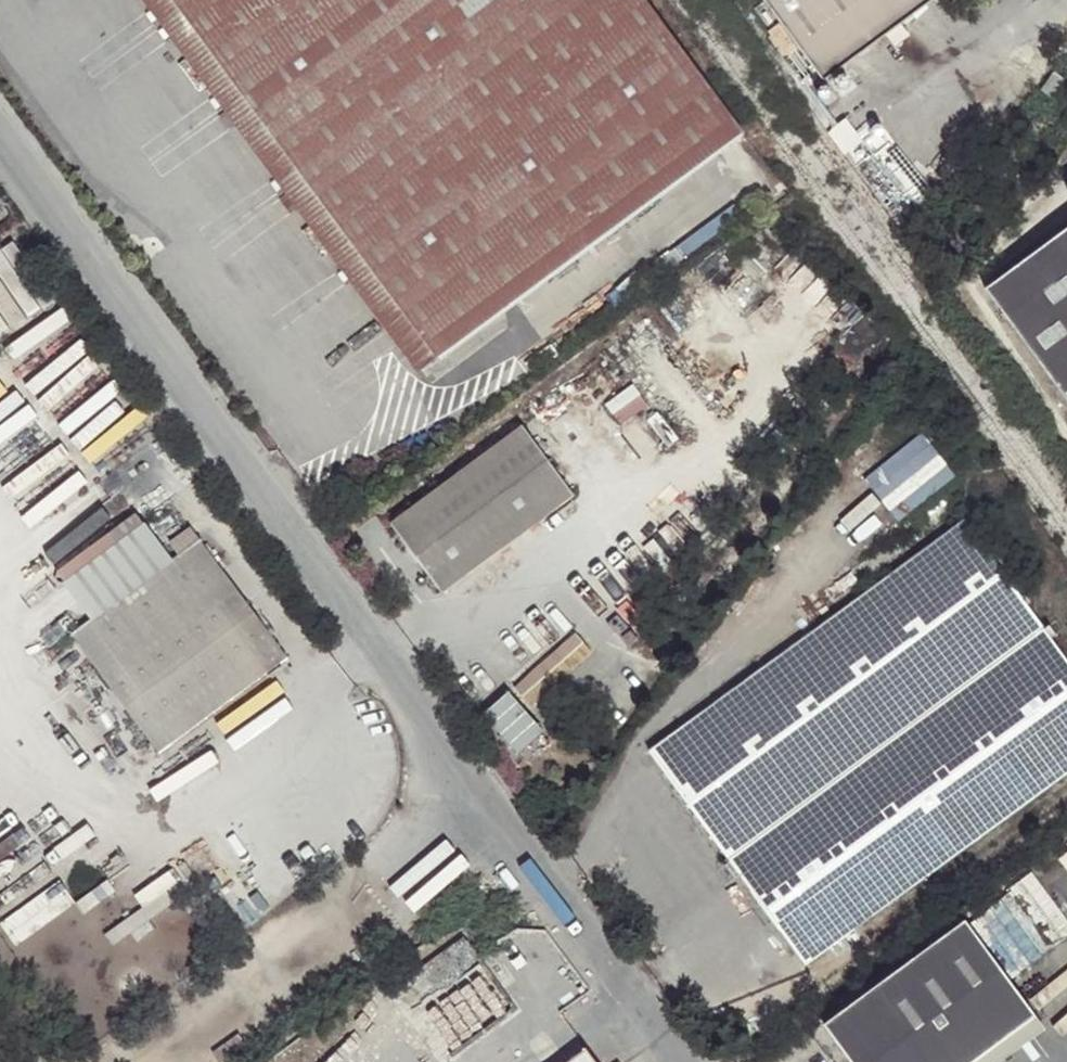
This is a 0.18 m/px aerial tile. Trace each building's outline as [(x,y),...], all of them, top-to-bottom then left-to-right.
[(443,359),(178,0),(146,0),(423,374),(443,359)] [(443,359),(745,138),(644,0),(178,0),(443,359)] [(821,75),(923,0),(766,0),(821,75)] [(1054,69),(1042,85),(1053,94),(1066,79),(1054,69)] [(950,158),(939,174),(947,180),(959,164),(950,158)] [(988,291),(1066,399),(1066,233),(988,291)] [(9,336),(40,314),(32,302),(45,293),(25,265),(15,272),(0,252),(0,324),(9,336)] [(389,522),(440,590),(573,493),(524,425),(389,522)] [(868,448),(859,453),(894,513),(953,479),(924,429),(874,458),(868,448)] [(62,452),(17,482),(24,493),(69,462),(62,452)] [(67,582),(94,619),(174,561),(146,523),(67,582)] [(809,964),(1066,774),(1066,662),(1043,629),(968,524),(655,753),(731,858),(809,964)] [(829,591),(842,607),(914,553),(903,537),(829,591)] [(94,619),(74,634),(163,755),(290,662),(201,541),(174,561),(94,619)] [(512,684),(527,703),(589,651),(574,633),(512,684)] [(1066,930),(1066,847),(1013,875),(1048,940),(1066,930)] [(19,940),(83,902),(69,879),(5,917),(19,940)] [(961,925),(831,1023),(860,1061),(966,1061),(1029,1015),(961,925)] [(831,1023),(823,1029),(848,1061),(860,1061),(831,1023)] [(587,1051),(573,1061),(595,1061),(587,1051)]
